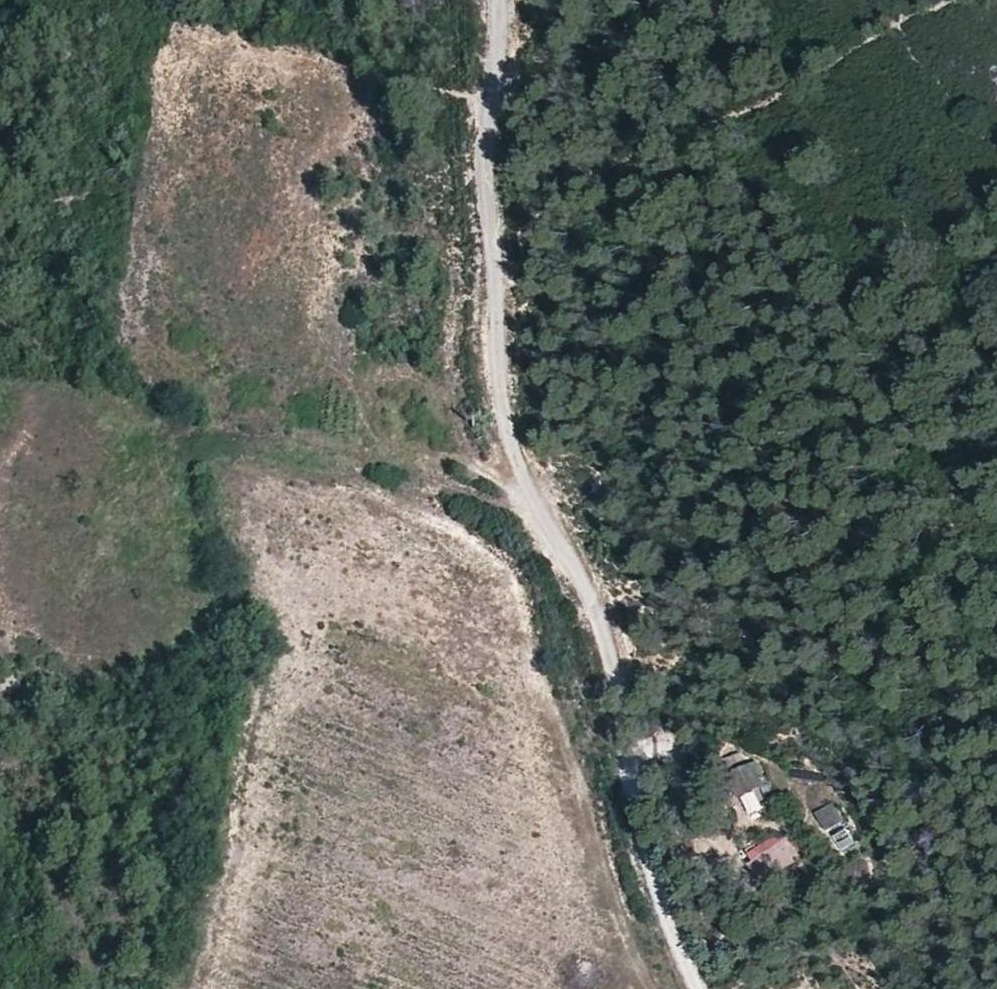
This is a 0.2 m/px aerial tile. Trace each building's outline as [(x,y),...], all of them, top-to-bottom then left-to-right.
[(745,815),(774,804),(757,762),(729,773),(745,815)] [(850,824),(835,835),(847,852),(862,841),(850,824)] [(761,885),(806,860),(789,830),(744,855),(761,885)]
